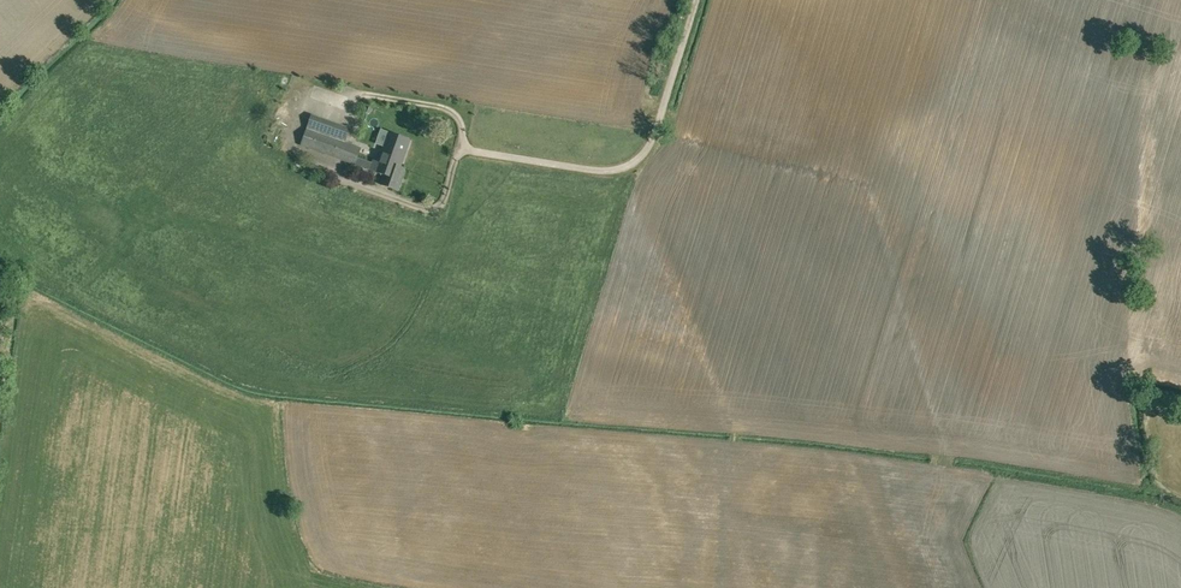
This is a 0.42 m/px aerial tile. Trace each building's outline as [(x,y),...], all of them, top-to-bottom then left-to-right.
[(350,128),(312,115),(307,128),(345,142),(350,128)] [(307,129),(301,145),(355,164),(361,148),(345,142),(307,129)] [(405,152),(385,145),(379,159),(375,158),(373,162),(387,167),(389,163),(399,166),(400,161),(401,162),(405,152)] [(373,162),(370,170),(384,175),(381,185),(397,190),(404,168),(389,163),(387,167),(373,162)]
